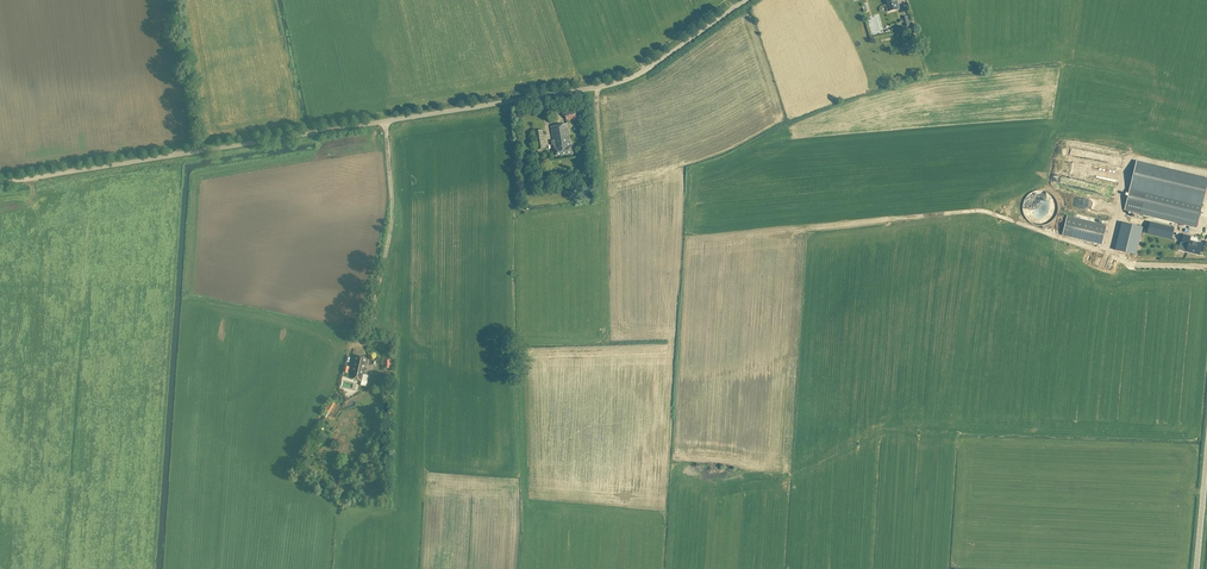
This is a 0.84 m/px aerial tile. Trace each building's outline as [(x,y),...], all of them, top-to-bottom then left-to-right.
[(887,11),(899,8),(897,0),(884,0),(887,11)] [(578,119),(577,109),(565,111),(566,121),(578,119)] [(567,124),(551,126),(554,149),(555,149),(556,155),(572,153),(571,146),(567,124)] [(534,131),(536,149),(546,148),(543,130),(534,131)] [(1169,166),(1170,159),(1145,155),(1143,168),(1167,172),(1168,166),(1169,166)] [(1206,189),(1206,182),(1190,178),(1189,185),(1206,189)] [(587,196),(583,189),(576,192),(580,200),(587,196)] [(1140,213),(1196,227),(1202,203),(1146,189),(1140,213)] [(1062,234),(1102,244),(1106,226),(1067,216),(1062,234)] [(1142,227),(1121,222),(1115,250),(1136,255),(1142,227)] [(1174,227),(1149,222),(1147,233),(1171,239),(1174,227)] [(1190,236),(1183,234),(1181,242),(1188,243),(1186,251),(1199,254),(1202,243),(1189,240),(1190,236)] [(350,377),(362,380),(363,373),(366,374),(367,369),(364,368),(367,358),(355,355),(350,377)] [(395,369),(395,358),(391,358),(383,358),(383,368),(388,368),(388,376),(391,376),(391,369),(392,369),(395,369)] [(331,399),(324,411),(329,414),(336,403),(336,402),(331,399)]
